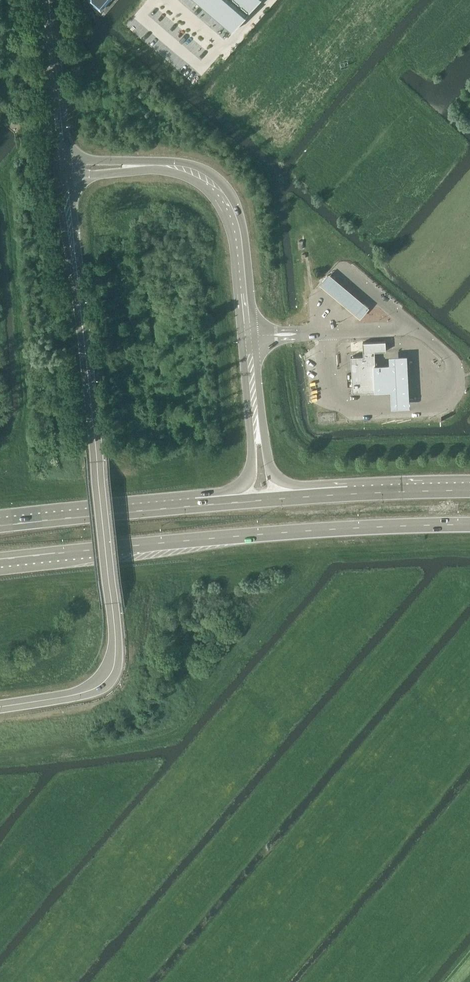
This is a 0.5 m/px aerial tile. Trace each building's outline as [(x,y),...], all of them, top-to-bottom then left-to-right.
[(101,10),(110,0),(90,0),(101,10)] [(235,29),(259,0),(201,0),(235,29)] [(371,306),(366,302),(358,311),(363,315),(371,306)] [(388,349),(388,339),(373,340),(365,340),(366,354),(353,354),(355,390),(379,389),(377,349),(388,349)]
